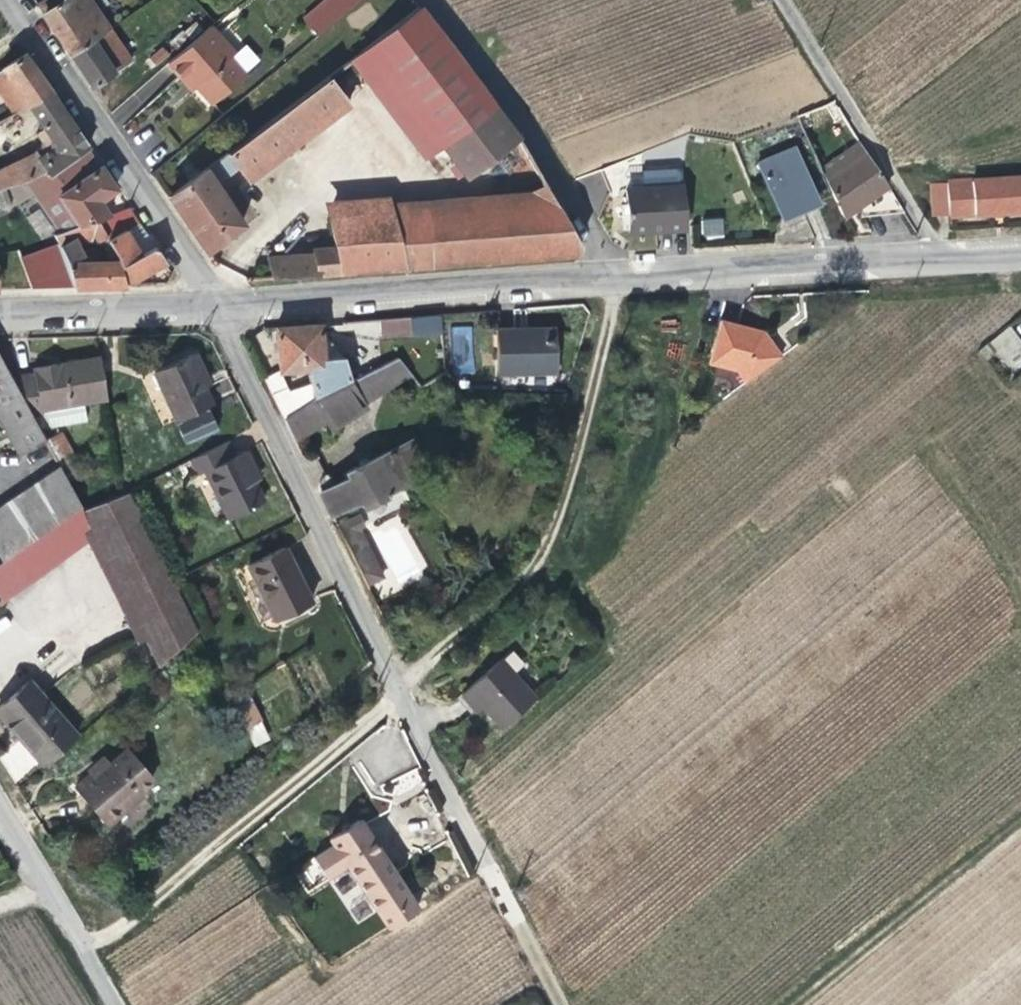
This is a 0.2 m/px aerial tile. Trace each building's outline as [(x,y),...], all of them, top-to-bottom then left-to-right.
[(101,32),(80,0),(54,0),(34,14),(63,57),(101,32)] [(353,3),(351,0),(321,0),(294,23),(309,40),(353,3)] [(483,161),(510,140),(410,10),(161,201),(198,255),(234,229),(208,190),(231,172),(241,185),(342,109),(341,106),(361,91),(379,77),(433,148),(458,180),(483,161)] [(123,65),(101,32),(63,57),(85,89),(123,65)] [(201,32),(199,34),(223,62),(225,59),(201,32)] [(236,80),(222,63),(223,62),(199,34),(160,69),(173,84),(177,79),(190,94),(204,109),(236,80)] [(9,90),(21,107),(43,95),(17,57),(0,69),(0,95),(9,90)] [(415,162),(433,148),(379,77),(361,91),(415,162)] [(190,94),(177,79),(173,84),(185,98),(190,94)] [(82,152),(43,95),(21,107),(44,142),(44,154),(33,162),(29,156),(13,166),(14,169),(0,178),(0,191),(24,182),(39,172),(44,179),(82,152)] [(701,127),(697,117),(683,123),(686,132),(701,127)] [(551,211),(510,140),(483,161),(503,198),(383,208),(381,201),(318,204),(321,221),(385,217),(386,223),(551,211)] [(895,214),(849,143),(810,169),(833,219),(846,210),(852,220),(895,214)] [(791,204),(806,197),(783,150),(750,166),(774,220),(794,211),(791,204)] [(39,172),(24,182),(18,185),(47,240),(80,227),(93,222),(103,219),(92,203),(109,192),(82,152),(44,179),(39,172)] [(682,169),(644,171),(644,183),(682,181),(682,169)] [(621,230),(677,227),(675,187),(618,190),(621,230)] [(1020,214),(1020,192),(928,198),(930,220),(1020,214)] [(810,204),(806,197),(791,204),(794,211),(810,204)] [(573,249),(551,211),(386,223),(385,217),(321,221),(315,223),(320,247),(323,246),(327,246),(328,254),(287,258),(288,263),(262,265),(262,268),(266,282),(567,260),(573,249)] [(123,212),(103,219),(93,222),(101,239),(111,258),(112,264),(115,278),(118,287),(131,286),(162,269),(123,212)] [(722,218),(700,220),(702,239),(724,237),(722,218)] [(89,238),(93,244),(101,239),(93,222),(80,227),(86,240),(89,238)] [(69,250),(86,240),(80,227),(47,240),(52,250),(66,245),(69,250)] [(115,278),(112,264),(84,266),(74,261),(69,250),(66,245),(52,250),(61,267),(67,291),(119,290),(118,287),(115,278)] [(758,327),(714,319),(706,361),(736,368),(746,381),(779,353),(758,327)] [(434,335),(433,320),(374,324),(376,338),(434,335)] [(473,374),(473,326),(451,326),(451,374),(473,374)] [(273,375),(292,375),(294,401),(303,397),(307,404),(342,386),(334,362),(328,352),(321,343),(314,342),(313,329),(271,332),(273,375)] [(549,378),(548,334),(490,335),(489,378),(549,378)] [(997,334),(984,345),(1009,374),(1020,364),(1020,361),(997,334)] [(180,358),(142,376),(164,425),(197,409),(186,386),(192,383),(180,358)] [(27,377),(5,379),(40,444),(51,464),(73,453),(50,413),(100,405),(93,361),(27,371),(27,377)] [(406,380),(391,361),(345,385),(357,407),(406,380)] [(5,379),(0,371),(0,436),(12,460),(40,444),(5,379)] [(280,391),(274,377),(258,384),(266,399),(280,391)] [(345,385),(342,386),(307,404),(319,426),(323,433),(360,412),(357,407),(345,385)] [(287,404),(280,391),(266,399),(279,425),(292,415),(287,404)] [(287,404),(292,415),(307,404),(303,397),(294,401),(287,404)] [(319,426),(307,404),(292,415),(279,425),(288,444),(319,426)] [(197,409),(164,425),(161,426),(171,449),(210,431),(199,408),(197,409)] [(220,444),(185,462),(191,476),(199,473),(222,520),(254,506),(245,485),(241,476),(247,474),(238,454),(227,459),(220,444)] [(397,488),(381,456),(340,476),(342,482),(314,496),(325,519),(353,504),(357,511),(380,500),(379,496),(397,488)] [(4,559),(76,510),(53,469),(0,506),(0,561),(4,559)] [(245,485),(251,483),(247,474),(241,476),(245,485)] [(89,540),(148,671),(189,634),(122,496),(77,513),(89,540)] [(77,513),(76,510),(4,559),(22,586),(89,540),(77,513)] [(288,576),(276,551),(242,568),(268,623),(302,606),(294,589),(297,586),(291,575),(288,576)] [(4,559),(0,561),(0,600),(22,586),(4,559)] [(538,695),(503,655),(462,690),(476,707),(482,702),(502,726),(538,695)] [(0,701),(0,728),(35,768),(66,738),(18,685),(0,701)] [(124,791),(140,779),(114,748),(96,763),(93,760),(62,786),(91,821),(106,809),(109,813),(129,797),(124,791)] [(394,927),(424,907),(362,817),(335,834),(339,842),(320,854),(334,876),(352,864),(394,927)]
